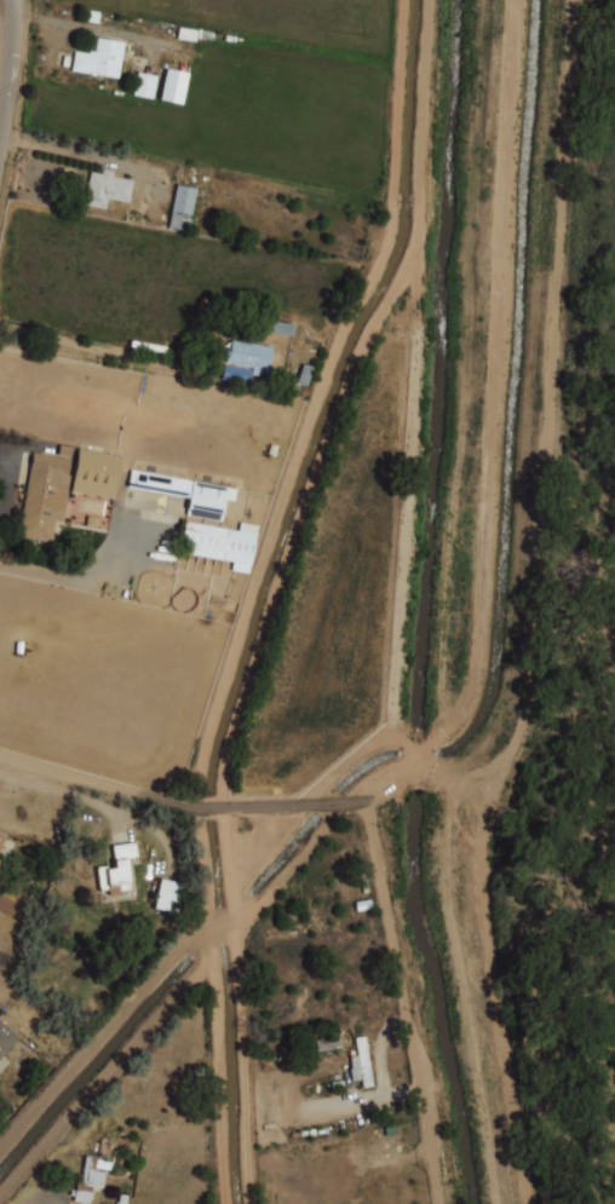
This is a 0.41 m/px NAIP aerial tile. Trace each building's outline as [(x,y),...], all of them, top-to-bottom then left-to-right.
[(91,50),(93,36),(128,42),(121,80),(74,71),(77,52),(92,54),(93,50),(91,50)] [(161,102),(185,105),(190,72),(166,68),(161,102)] [(133,95),(154,100),(160,78),(139,72),(133,95)] [(104,168),(116,171),(115,175),(136,180),(132,202),(110,198),(108,209),(87,204),(93,172),(103,174),(104,168)] [(170,230),(191,233),(198,187),(176,184),(170,230)] [(268,330),(291,337),(294,326),(271,320),(268,330)] [(231,339),(276,347),(270,378),(253,374),(252,385),(224,380),(231,339)] [(81,450),(123,457),(116,500),(74,491),(81,450)] [(33,453),(73,459),(70,474),(73,476),(67,523),(59,522),(57,542),(21,537),(33,453)] [(133,469),(238,489),(236,502),(228,500),(224,522),(189,515),(191,499),(130,488),(133,469)] [(188,523),(240,532),(242,523),(260,526),(252,575),(232,571),(234,561),(183,553),(188,523)] [(100,891),(111,889),(111,895),(122,894),(121,889),(133,888),(128,856),(139,854),(138,842),(115,846),(119,866),(111,866),(110,863),(97,865),(100,891)] [(182,883),(160,880),(155,910),(178,914),(182,883)] [(7,913),(14,900),(0,894),(0,910),(7,913)] [(358,911),(375,909),(374,899),(357,901),(358,911)] [(0,1020),(0,1061),(20,1037),(0,1020)] [(366,1088),(377,1087),(368,1036),(357,1038),(360,1054),(354,1055),(355,1067),(354,1071),(355,1081),(363,1079),(366,1088)] [(87,1156),(99,1158),(98,1170),(109,1173),(107,1189),(93,1187),(91,1203),(76,1202),(76,1196),(73,1196),(73,1188),(79,1189),(80,1182),(84,1182),(87,1156)]
